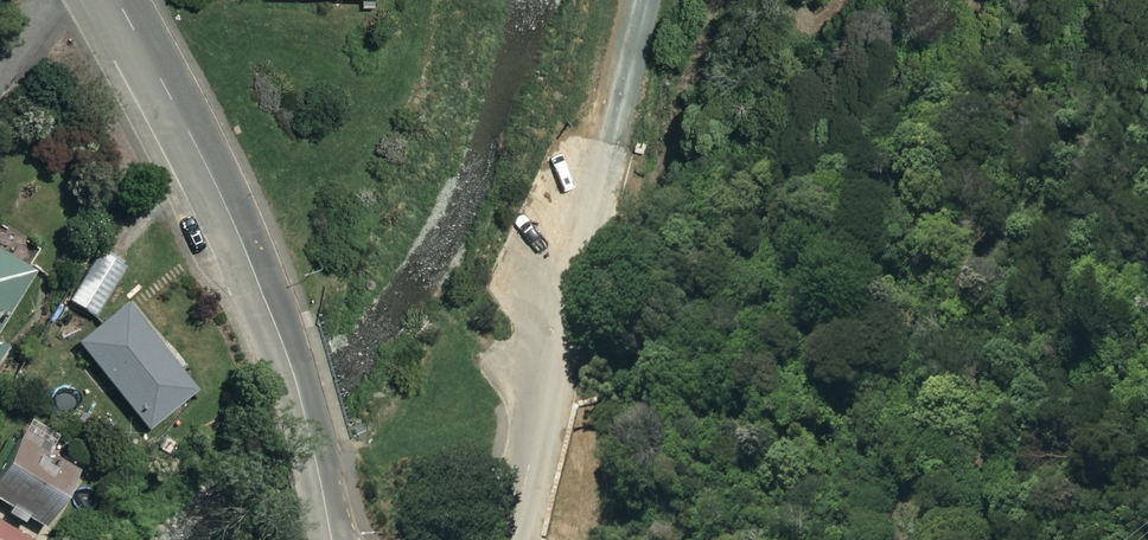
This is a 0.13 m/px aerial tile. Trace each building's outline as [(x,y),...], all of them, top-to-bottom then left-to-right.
[(121,261),(95,245),(64,298),(90,313),(121,261)] [(0,251),(0,316),(29,268),(0,251)] [(190,388),(121,301),(71,341),(140,427),(190,388)] [(4,504),(0,510),(0,512),(18,523),(23,515),(34,522),(66,468),(4,431),(0,437),(0,502),(4,504)] [(26,539),(0,524),(0,539),(26,539)]
